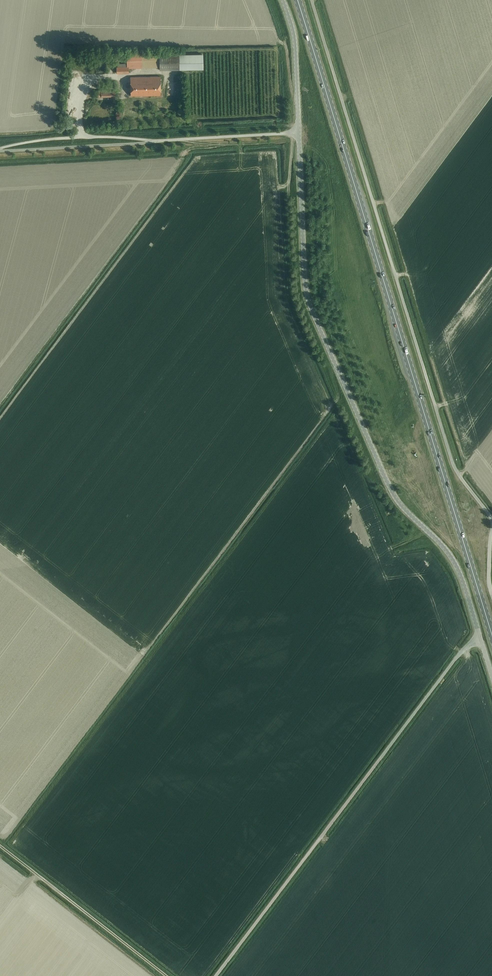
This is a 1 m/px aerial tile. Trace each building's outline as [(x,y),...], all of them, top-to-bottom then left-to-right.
[(159,52),(127,53),(127,66),(116,67),(116,73),(129,73),(128,68),(159,67),(159,69),(202,68),(202,54),(159,55),(159,52)] [(160,76),(130,77),(131,96),(160,95),(160,76)]
